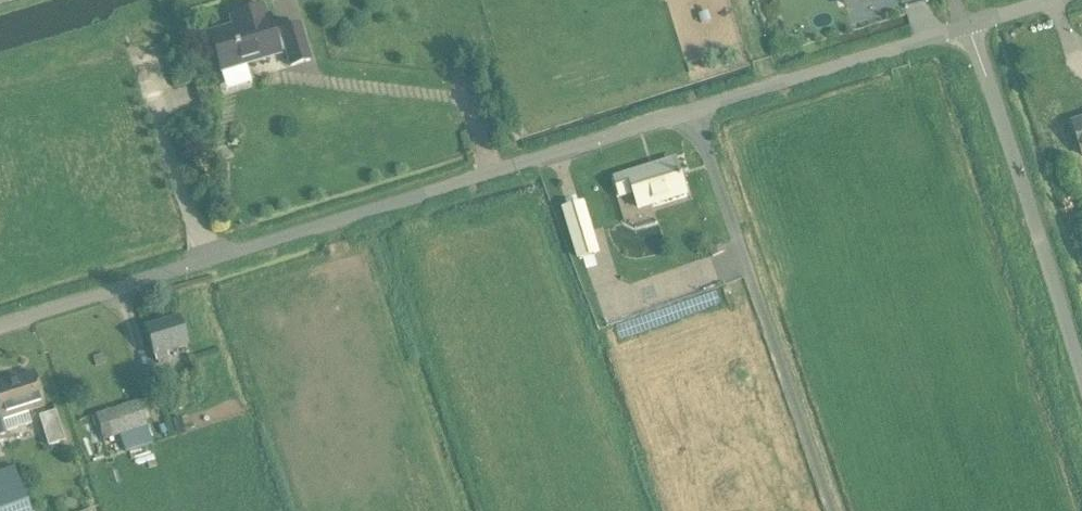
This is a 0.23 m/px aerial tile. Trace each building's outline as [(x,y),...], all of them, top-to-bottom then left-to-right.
[(231,28),(210,34),(221,72),(279,54),(279,53),(285,51),(290,67),(309,61),(299,26),(280,31),(281,36),(274,38),(268,17),(266,18),(263,8),(243,14),(228,19),(231,28)] [(1072,124),(1081,154),(1081,120),(1072,124)] [(676,161),(615,180),(620,196),(635,192),(640,207),(686,193),(676,161)] [(582,204),(566,209),(581,259),(597,255),(582,204)] [(711,250),(713,256),(725,252),(722,246),(711,250)] [(178,318),(145,328),(154,357),(156,362),(168,358),(166,353),(187,346),(178,318)] [(30,424),(26,412),(43,406),(32,373),(0,383),(0,443),(7,441),(4,432),(30,424)] [(103,441),(120,435),(125,452),(151,443),(138,402),(95,416),(103,441)] [(48,447),(65,442),(56,412),(38,417),(48,447)] [(14,468),(0,473),(0,510),(29,510),(14,468)] [(61,509),(66,510),(73,510),(76,502),(70,499),(62,504),(61,509)]
